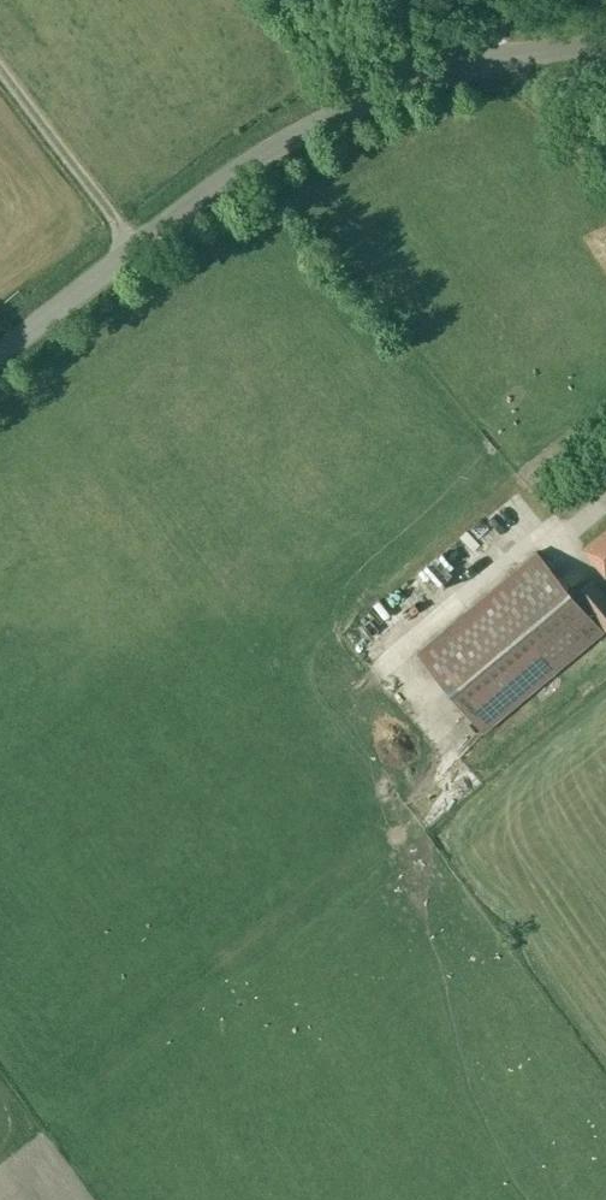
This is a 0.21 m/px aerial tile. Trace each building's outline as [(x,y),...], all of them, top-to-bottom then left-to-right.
[(583,548),(605,575),(605,529),(583,548)] [(417,652),(461,701),(486,730),(605,631),(605,630),(605,593),(593,577),(573,593),(537,551),(417,652)]
